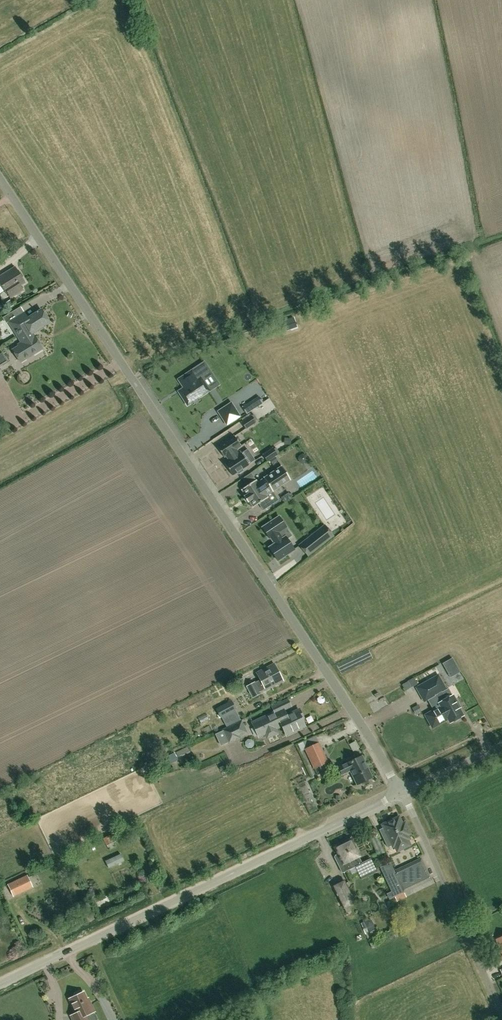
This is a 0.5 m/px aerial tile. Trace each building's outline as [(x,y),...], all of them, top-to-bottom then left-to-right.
[(23,278),(15,266),(0,275),(0,282),(7,293),(8,292),(11,296),(23,289),(20,284),(25,281),(23,278)] [(21,339),(33,332),(50,321),(42,308),(28,316),(25,310),(9,321),(14,329),(18,326),(22,332),(18,334),(21,339)] [(24,343),(14,349),(21,360),(43,346),(36,335),(35,335),(33,332),(21,339),(24,343)] [(188,404),(209,390),(201,377),(198,380),(192,371),(180,379),(184,385),(185,384),(187,387),(180,391),(188,404)] [(249,414),(266,404),(262,397),(245,408),(249,414)] [(231,404),(220,411),(228,423),(239,416),(231,404)] [(242,422),(246,429),(257,422),(252,415),(242,422)] [(240,454),(238,452),(236,449),(241,445),(235,436),(218,447),(224,457),(226,455),(230,461),(225,463),(233,475),(237,472),(238,474),(244,470),(243,469),(249,464),(242,453),(240,454)] [(278,454),(274,448),(263,455),(268,461),(278,454)] [(257,480),(256,480),(242,489),(242,490),(243,490),(246,495),(245,496),(244,496),(248,502),(249,502),(249,501),(250,501),(253,506),(254,507),(268,497),(267,497),(266,495),(273,491),(274,491),(274,490),(291,479),(282,466),(281,466),(281,467),(265,477),(264,478),(258,483),(256,481),(257,480)] [(297,480),(302,489),(322,476),(317,468),(297,480)] [(278,561),(294,550),(286,538),(284,540),(278,532),(286,527),(279,516),(262,527),(269,538),(271,538),(275,544),(269,547),(278,561)] [(308,556),(333,536),(325,526),(299,545),(308,556)] [(450,678),(460,672),(452,658),(442,664),(450,678)] [(256,672),(261,680),(256,682),(247,686),(253,698),(262,693),(261,692),(266,690),(266,691),(285,681),(275,662),(256,672)] [(235,685),(245,681),(242,675),(232,680),(235,685)] [(437,695),(442,705),(443,706),(427,715),(434,727),(450,718),(452,722),(455,721),(457,721),(461,719),(461,717),(465,715),(460,708),(462,707),(455,695),(448,699),(443,691),(447,689),(440,675),(419,687),(426,700),(437,695)] [(417,679),(406,686),(409,691),(420,684),(417,679)] [(387,696),(371,702),(375,712),(391,706),(387,696)] [(289,698),(281,702),(274,705),(277,711),(255,722),(261,735),(268,732),(269,735),(271,735),(277,732),(279,730),(277,727),(284,724),(288,734),(307,725),(303,717),(305,716),(302,709),(289,715),(285,708),(292,704),(289,698)] [(232,700),(217,708),(227,726),(241,719),(232,700)] [(210,713),(200,720),(204,725),(213,718),(210,713)] [(334,718),(305,729),(307,735),(336,723),(334,718)] [(223,742),(239,735),(248,731),(243,721),(218,733),(223,742)] [(356,751),(362,749),(359,741),(353,744),(356,751)] [(314,769),(329,762),(319,742),(305,748),(314,769)] [(161,759),(164,764),(177,758),(174,752),(161,759)] [(357,786),(374,778),(362,754),(347,762),(338,767),(342,775),(350,772),(357,786)] [(328,777),(336,771),(331,763),(323,769),(328,777)] [(312,781),(300,784),(303,799),(315,797),(312,781)] [(315,797),(308,802),(314,812),(322,808),(315,797)] [(410,845),(407,839),(409,839),(407,835),(410,834),(405,823),(402,824),(399,817),(382,825),(384,828),(379,830),(388,847),(392,845),(393,846),(395,845),(397,851),(410,845)] [(113,837),(107,839),(110,845),(116,843),(113,837)] [(337,845),(337,846),(337,847),(336,848),(339,853),(335,855),(334,857),(342,873),(355,866),(360,877),(375,870),(370,859),(361,863),(356,854),(358,853),(354,846),(353,847),(350,841),(349,841),(348,840),(346,841),(345,842),(346,842),(341,845),(341,844),(339,844),(337,845)] [(108,868),(124,861),(120,853),(105,860),(108,868)] [(404,869),(413,888),(431,880),(422,861),(420,862),(419,859),(418,860),(419,862),(404,869)] [(14,896),(33,887),(27,875),(8,884),(14,896)] [(333,887),(334,888),(343,907),(354,902),(344,881),(333,887)] [(397,903),(409,899),(407,893),(395,898),(397,903)] [(73,1019),(88,1019),(86,1016),(93,1012),(83,993),(70,999),(77,1013),(71,1016),(73,1019)]
